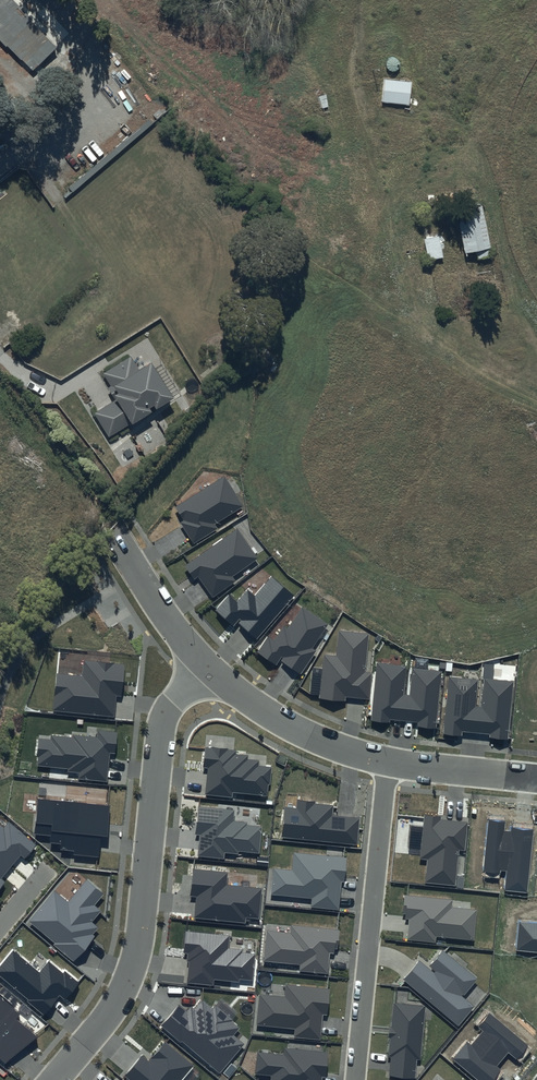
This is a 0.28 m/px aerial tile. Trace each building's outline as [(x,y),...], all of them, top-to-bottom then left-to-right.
[(6,47),(8,45),(33,70),(56,47),(13,0),(0,0),(0,40),(6,47)] [(384,81),(381,104),(408,107),(411,84),(384,81)] [(454,208),(464,253),(475,251),(477,257),(490,255),(488,246),(490,246),(481,203),(454,208)] [(423,240),(427,262),(443,259),(438,238),(423,240)] [(172,400),(149,364),(138,371),(130,357),(102,375),(110,387),(107,389),(114,401),(93,415),(108,438),(129,425),(130,427),(150,414),(148,411),(152,408),(155,412),(172,400)] [(224,476),(174,506),(183,521),(181,522),(194,543),(217,529),(214,523),(243,506),(224,476)] [(237,528),(183,566),(193,580),(198,576),(212,597),(235,580),(232,576),(259,558),(237,528)] [(294,595),(271,576),(254,596),(247,591),(237,603),(228,595),(215,611),(233,627),(237,622),(257,639),(294,595)] [(329,624),(302,606),(287,629),(284,626),(274,641),(267,637),(257,652),(276,665),(280,660),(301,674),(316,651),(312,649),(329,624)] [(370,633),(338,630),(336,656),(324,654),(319,698),(345,701),(346,697),(369,699),(372,672),(366,672),(370,633)] [(124,665),(83,660),(82,676),(56,673),(52,711),(114,717),(116,696),(121,696),(124,665)] [(407,666),(377,663),(371,721),(390,723),(390,720),(418,723),(417,726),(435,728),(441,671),(412,669),(409,695),(404,695),(407,666)] [(448,676),(443,734),(462,736),(462,731),(490,734),(490,738),(508,740),(514,681),(485,678),(482,707),(476,707),(479,679),(448,676)] [(50,739),(39,738),(36,766),(68,769),(67,772),(79,773),(78,780),(107,782),(110,754),(115,754),(117,733),(98,731),(97,737),(74,735),(73,737),(51,735),(50,739)] [(236,750),(205,747),(202,768),(207,768),(205,795),(232,798),(233,792),(267,796),(268,784),(270,785),(272,767),(258,765),(259,761),(247,760),(247,756),(235,755),(236,750)] [(110,806),(38,799),(34,834),(50,836),(49,843),(61,844),(60,849),(74,851),(73,855),(99,857),(101,836),(107,837),(110,806)] [(315,801),(297,799),(296,808),(285,807),(282,837),(357,845),(360,818),(332,815),(333,805),(315,803),(315,801)] [(234,810),(198,806),(195,834),(200,834),(198,856),(224,859),(225,853),(238,855),(238,851),(260,854),(263,826),(247,825),(247,823),(233,821),(234,810)] [(442,816),(424,814),(419,859),(428,859),(425,882),(456,885),(459,850),(464,851),(467,822),(441,819),(442,816)] [(0,821),(0,872),(18,850),(22,853),(34,839),(6,816),(1,822),(0,821)] [(505,821),(488,819),(483,872),(500,874),(501,870),(507,871),(505,891),(528,893),(534,828),(511,826),(510,831),(504,830),(505,821)] [(347,858),(294,853),(292,871),(274,869),(272,894),(312,898),(311,907),(339,910),(342,882),(344,882),(347,858)] [(227,873),(193,869),(190,896),(197,897),(194,918),(246,923),(246,917),(258,919),(261,888),(226,885),(227,873)] [(107,893),(88,877),(68,902),(55,892),(30,922),(56,942),(54,945),(74,962),(94,937),(92,935),(98,928),(92,923),(102,910),(96,906),(107,893)] [(452,900),(405,895),(403,914),(406,914),(405,919),(409,919),(407,940),(436,943),(437,936),(474,940),(477,910),(452,907),(452,900)] [(519,922),(517,950),(536,952),(536,923),(519,922)] [(339,930),(290,925),(289,933),(267,931),(264,961),(300,964),(300,971),(327,973),(329,953),(334,954),(334,949),(337,949),(339,930)] [(230,935),(185,931),(182,954),(187,955),(187,961),(189,962),(186,983),(214,986),(215,980),(239,982),(239,979),(253,981),(255,953),(242,952),(242,950),(228,948),(230,935)] [(477,979),(443,950),(427,968),(419,961),(404,979),(458,1025),(474,1006),(462,997),(477,979)] [(49,960),(39,972),(14,951),(0,967),(0,974),(30,999),(28,1001),(44,1014),(59,995),(66,1001),(81,983),(65,969),(63,972),(49,960)] [(331,989),(286,984),(284,997),(260,995),(257,1024),(296,1027),(295,1037),(321,1040),(323,1015),(328,1015),(331,989)] [(0,996),(0,1058),(6,1063),(37,1037),(16,1019),(20,1014),(0,996)] [(213,1009),(202,1000),(194,1010),(191,1007),(187,1012),(179,1004),(160,1026),(180,1043),(181,1041),(219,1074),(245,1044),(234,1035),(240,1028),(232,1021),(233,1019),(216,1005),(213,1009)] [(426,1007),(394,1004),(389,1057),(390,1057),(388,1076),(415,1078),(417,1060),(420,1060),(426,1007)] [(489,1012),(477,1026),(483,1031),(471,1045),(466,1042),(452,1058),(479,1079),(491,1079),(500,1069),(497,1066),(508,1053),(517,1060),(529,1046),(489,1012)] [(165,1042),(149,1061),(141,1055),(124,1076),(129,1079),(182,1079),(193,1066),(165,1042)] [(284,1047),(283,1054),(256,1051),(254,1074),(271,1076),(271,1079),(322,1079),(322,1077),(325,1077),(328,1052),(284,1047)]
